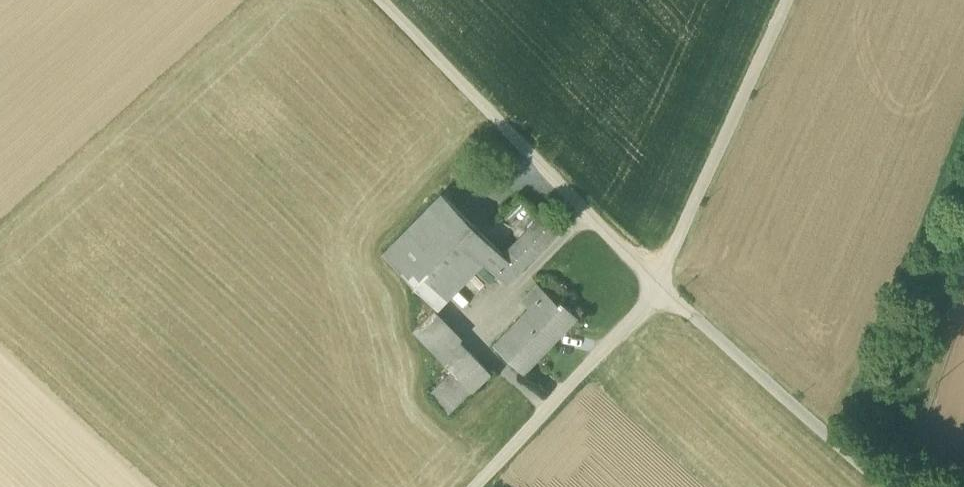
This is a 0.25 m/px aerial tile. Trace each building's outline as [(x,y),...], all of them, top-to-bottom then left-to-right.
[(494,246),(442,195),(384,254),(438,307),(450,294),(449,293),(481,259),(494,246)] [(543,215),(504,256),(494,246),(481,259),(506,283),(558,229),(543,215)] [(558,302),(537,283),(521,300),(529,307),(495,344),(494,343),(493,344),(523,373),(525,372),(524,371),(559,334),(560,335),(578,316),(560,300),(558,302)] [(458,340),(431,313),(413,331),(439,358),(458,340)] [(458,340),(439,358),(453,371),(471,353),(458,340)] [(491,373),(471,353),(453,371),(429,394),(448,413),(457,404),(472,391),(473,391),(491,373)] [(472,391),(457,404),(464,411),(478,397),(473,391),(472,391)]
